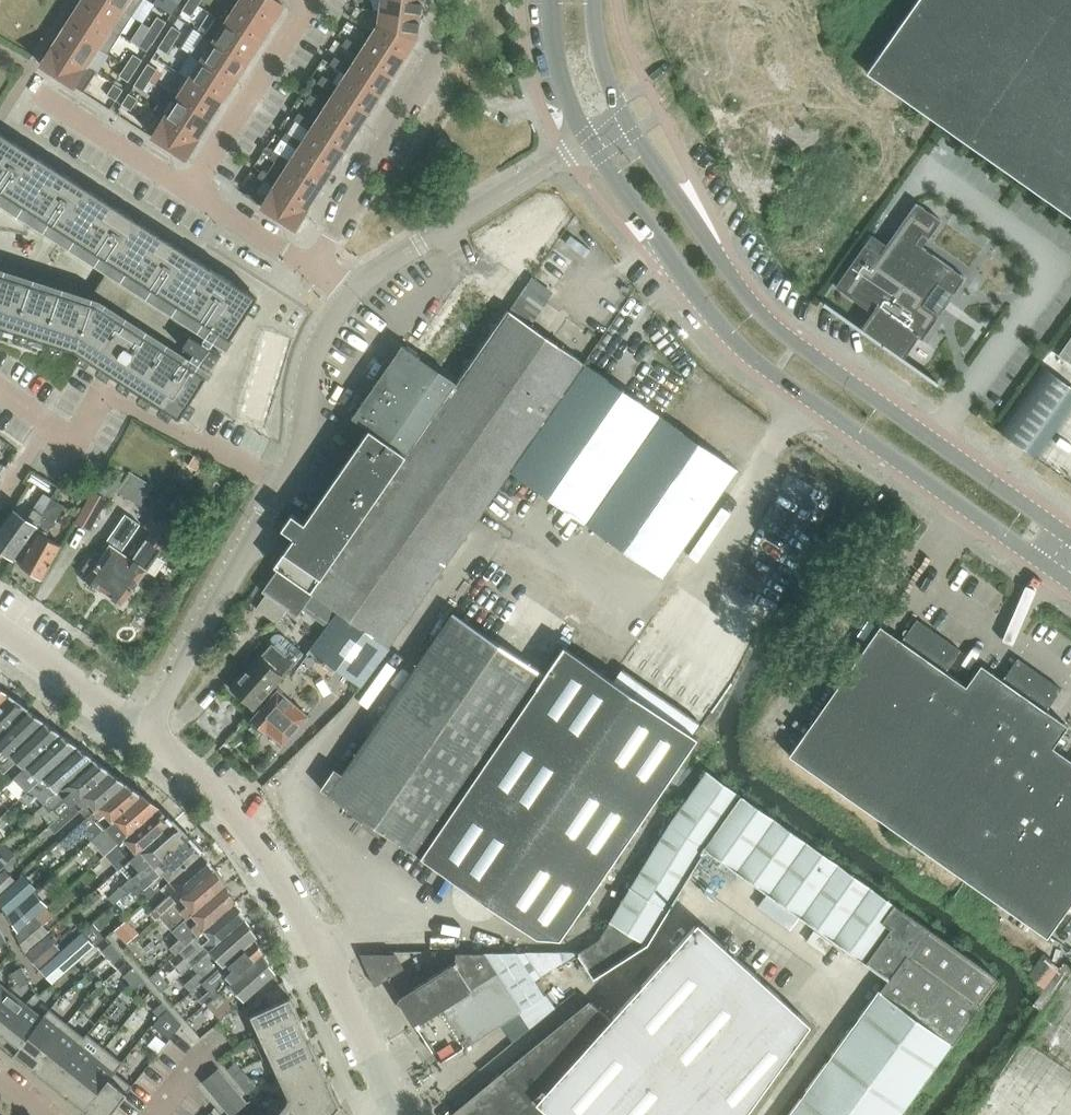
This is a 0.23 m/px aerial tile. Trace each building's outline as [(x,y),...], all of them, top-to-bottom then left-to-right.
[(123,10),(108,0),(82,0),(78,7),(111,28),(120,34),(132,16),(123,10)] [(123,10),(132,16),(142,0),(108,0),(123,10)] [(190,0),(188,0),(182,10),(191,16),(198,5),(190,0)] [(272,0),(240,0),(238,4),(271,25),(283,7),(272,0)] [(387,12),(419,16),(422,0),(383,0),(387,12)] [(867,71),(1070,215),(1070,0),(917,0),(867,71)] [(271,25),(238,4),(225,23),(259,44),(271,25)] [(66,26),(99,47),(108,53),(120,34),(111,28),(78,7),(66,26)] [(419,16),(387,12),(371,36),(404,57),(416,39),(419,16)] [(150,27),(159,33),(167,22),(157,16),(150,27)] [(259,44),(225,23),(214,41),(247,63),(259,44)] [(99,47),(66,26),(54,45),(87,66),(87,65),(99,47)] [(172,26),(165,37),(174,43),(181,32),(172,26)] [(159,33),(150,27),(143,38),(152,44),(159,33)] [(214,41),(205,35),(192,55),(201,60),(234,81),(247,63),(214,41)] [(404,57),(371,36),(363,48),(347,38),(342,45),(358,56),(392,77),(404,57)] [(158,48),(167,54),(174,43),(165,37),(158,48)] [(87,66),(54,45),(41,64),(83,91),(96,71),(87,65),(87,66)] [(126,65),(135,71),(142,60),(133,54),(126,65)] [(392,77),(358,56),(351,67),(335,57),(330,64),(346,74),(380,96),(392,77)] [(234,81),(201,60),(189,79),(222,100),(234,81)] [(141,74),(150,80),(157,69),(148,63),(141,74)] [(135,71),(126,65),(119,76),(128,82),(135,71)] [(150,80),(141,74),(134,85),(143,91),(150,80)] [(380,96),(346,74),(339,86),(323,76),(318,83),(334,93),(367,115),(380,96)] [(222,100),(189,79),(177,98),(210,119),(222,100)] [(107,95),(116,101),(123,89),(114,83),(107,95)] [(129,93),(122,104),(131,110),(138,99),(129,93)] [(355,133),(367,115),(334,93),(327,105),(311,94),(306,101),(322,112),(355,133)] [(165,116),(166,117),(198,138),(210,119),(177,98),(165,116)] [(310,130),(343,152),(355,133),(322,112),(315,123),(299,113),(294,120),(310,130)] [(198,138),(166,117),(153,136),(186,157),(198,138)] [(343,152),(310,130),(303,142),(286,132),(282,139),(298,149),(331,171),(343,152)] [(256,295),(40,156),(0,136),(0,187),(111,262),(91,296),(0,266),(0,328),(47,342),(50,334),(137,391),(178,412),(256,295)] [(319,189),(331,171),(298,149),(291,161),(274,150),(270,157),(286,168),(319,189)] [(444,159),(432,151),(426,162),(438,169),(444,159)] [(307,208),(319,189),(286,168),(279,180),(262,169),(258,176),(274,187),(307,208)] [(412,185),(421,190),(427,179),(418,174),(412,185)] [(295,227),(307,208),(274,187),(267,198),(250,188),(246,195),(295,227)] [(916,203),(880,254),(865,244),(835,286),(872,312),(861,327),(858,328),(857,328),(880,344),(881,342),(883,344),(882,345),(904,362),(905,361),(904,358),(918,337),(922,339),(939,315),(923,304),(938,283),(954,294),(965,278),(916,242),(922,234),(928,238),(941,220),(916,203)] [(294,536),(274,565),(278,568),(313,593),(339,612),(388,646),(509,470),(661,576),(736,469),(508,309),(457,382),(402,345),(353,416),(352,416),(358,421),(349,435),(356,440),(355,442),(358,444),(304,521),(303,521),(296,516),(292,513),(289,517),(284,523),(285,523),(282,527),(286,530),(294,536)] [(1059,355),(1070,363),(1070,337),(1059,355)] [(1040,364),(995,428),(1038,458),(1070,412),(1070,386),(1040,364)] [(94,490),(76,522),(90,530),(113,489),(141,506),(153,487),(129,472),(122,483),(104,473),(94,490)] [(876,501),(869,495),(863,503),(864,503),(871,509),(876,501)] [(0,528),(0,552),(1,553),(5,552),(15,559),(36,528),(43,517),(44,516),(53,501),(46,497),(37,511),(33,509),(27,519),(13,509),(0,528)] [(39,530),(22,564),(31,570),(32,574),(36,577),(41,577),(43,579),(62,546),(47,538),(47,535),(50,530),(53,528),(56,523),(57,522),(55,521),(63,505),(54,499),(44,516),(43,517),(36,528),(39,530)] [(173,534),(160,525),(149,540),(147,538),(141,544),(131,558),(130,557),(105,593),(123,606),(158,556),(157,554),(160,549),(162,550),(173,534)] [(121,551),(131,537),(120,530),(111,544),(109,543),(97,563),(91,558),(83,570),(89,575),(86,580),(88,581),(87,586),(96,592),(100,590),(105,593),(130,557),(121,551)] [(266,594),(256,608),(277,623),(287,609),(297,616),(302,609),(313,593),(278,568),(262,591),(266,594)] [(328,627),(311,649),(360,687),(390,648),(388,646),(339,612),(328,627)] [(545,674),(453,612),(342,774),(334,768),(321,788),(420,856),(545,674)] [(821,711),(864,742),(939,635),(917,619),(902,640),(880,625),(821,711)] [(232,688),(231,689),(252,707),(298,657),(303,653),(295,645),(283,635),(280,633),(277,633),(275,634),(272,636),(271,638),(271,641),(272,643),(267,647),(260,656),(232,688)] [(961,650),(939,635),(864,742),(902,768),(872,811),(877,815),(967,686),(966,686),(946,671),(961,650)] [(545,674),(420,856),(536,936),(561,938),(698,737),(692,733),(615,681),(564,646),(545,674)] [(877,815),(919,845),(1040,674),(1018,658),(1003,679),(981,664),(966,686),(967,686),(877,815)] [(1041,673),(1040,674),(919,845),(962,875),(992,833),(1053,747),(1068,725),(1047,710),(1062,688),(1041,673)] [(10,695),(0,688),(0,706),(10,695)] [(256,724),(260,728),(265,728),(267,731),(268,730),(283,743),(308,715),(277,689),(252,718),(255,720),(256,724)] [(28,709),(10,695),(0,706),(0,737),(28,709)] [(10,757),(46,722),(28,709),(0,737),(0,749),(10,757)] [(791,754),(872,811),(902,768),(864,742),(821,711),(791,754)] [(46,722),(10,757),(25,770),(26,769),(63,735),(46,722)] [(63,735),(26,769),(40,782),(41,781),(79,747),(63,735)] [(79,747),(41,781),(57,795),(60,793),(97,760),(79,747)] [(1053,747),(992,833),(962,875),(967,879),(998,836),(1035,863),(1070,812),(1070,760),(1053,747)] [(112,771),(97,760),(60,793),(73,805),(74,804),(112,771)] [(998,980),(992,974),(707,771),(706,770),(705,771),(706,772),(669,824),(598,940),(578,953),(594,977),(647,943),(702,852),(707,851),(769,894),(761,906),(794,929),(802,918),(888,978),(879,991),(878,990),(789,1114),(901,1114),(998,980)] [(127,783),(112,771),(74,804),(89,817),(92,814),(127,783)] [(106,827),(144,795),(127,783),(92,814),(106,827)] [(106,853),(160,807),(144,795),(106,827),(91,840),(98,848),(100,846),(106,853)] [(126,838),(141,851),(175,821),(166,811),(160,807),(126,838)] [(1070,888),(1070,812),(1035,863),(1070,888)] [(175,821),(141,851),(136,856),(150,872),(151,871),(190,837),(175,821)] [(967,879),(1048,936),(1070,903),(1070,888),(1035,863),(998,836),(967,879)] [(203,850),(190,837),(151,871),(163,885),(165,884),(203,850)] [(165,884),(179,899),(214,866),(203,850),(165,884)] [(191,915),(225,884),(226,884),(223,881),(224,878),(219,871),(216,870),(214,867),(179,899),(178,900),(191,915)] [(5,890),(16,881),(6,869),(0,874),(0,895),(5,890)] [(225,884),(191,915),(189,917),(202,931),(203,931),(237,901),(225,884)] [(237,901),(203,931),(215,946),(248,918),(237,901)] [(18,932),(17,934),(25,951),(26,953),(50,932),(44,924),(53,916),(45,908),(36,916),(18,932)] [(248,918),(215,946),(214,947),(227,960),(254,936),(257,934),(247,921),(248,918)] [(454,1113),(455,1114),(744,1114),(810,1025),(785,1003),(697,923),(610,1021),(589,1003),(588,1004),(474,1098),(454,1113)] [(825,953),(832,943),(814,930),(807,941),(825,953)] [(223,964),(236,979),(264,954),(266,953),(254,936),(227,960),(223,964)] [(103,950),(111,960),(119,952),(111,943),(111,944),(103,950)] [(119,969),(127,962),(119,952),(111,960),(119,969)] [(439,971),(399,997),(415,1023),(440,1061),(501,1025),(521,1012),(520,1010),(540,998),(544,995),(535,980),(578,953),(578,952),(511,953),(483,953),(456,953),(456,960),(439,971)] [(395,954),(361,953),(375,986),(403,968),(395,954)] [(207,1004),(220,1019),(244,998),(269,976),(275,971),(264,954),(236,979),(207,1004)] [(119,969),(127,979),(135,971),(127,962),(119,969)] [(22,966),(21,967),(12,972),(16,980),(26,974),(22,966)] [(135,971),(127,979),(135,988),(143,981),(135,971)] [(30,981),(30,980),(26,974),(16,980),(21,987),(30,981)] [(251,1014),(261,1035),(300,1017),(283,980),(261,991),(268,1006),(251,1014)] [(8,990),(0,983),(0,1000),(8,990)] [(8,990),(0,1000),(0,1036),(26,1004),(8,990)] [(168,1009),(162,1002),(161,1003),(153,1010),(159,1016),(168,1009)] [(43,1018),(42,1017),(26,1004),(0,1036),(0,1045),(14,1056),(16,1053),(15,1053),(43,1018)] [(42,1017),(43,1018),(15,1053),(16,1053),(32,1067),(68,1023),(49,1008),(42,1017)] [(168,1009),(159,1016),(164,1023),(172,1016),(173,1015),(168,1009)] [(261,1035),(270,1055),(310,1037),(304,1025),(301,1018),(300,1017),(261,1035)] [(50,1081),(85,1037),(84,1036),(68,1023),(32,1067),(50,1081)] [(85,1037),(50,1081),(67,1095),(105,1048),(87,1033),(84,1036),(85,1037)] [(270,1055),(279,1076),(319,1057),(313,1045),(310,1038),(310,1037),(270,1055)] [(115,1071),(115,1072),(123,1062),(105,1048),(67,1095),(84,1108),(84,1109),(115,1071)] [(279,1076),(289,1096),(328,1077),(322,1065),(320,1060),(319,1057),(279,1076)] [(233,1075),(241,1069),(236,1062),(227,1069),(233,1076),(233,1075)] [(218,1100),(227,1092),(233,1087),(218,1068),(202,1081),(218,1100)] [(115,1071),(84,1109),(84,1108),(81,1111),(87,1114),(109,1114),(133,1086),(132,1085),(115,1072),(115,1071)] [(236,1080),(242,1087),(251,1079),(245,1073),(237,1080),(236,1080)] [(289,1097),(286,1102),(301,1114),(332,1114),(341,1104),(329,1078),(328,1077),(289,1096),(289,1097)] [(251,1079),(242,1087),(247,1093),(248,1093),(256,1086),(251,1079)] [(227,1092),(231,1098),(233,1100),(240,1095),(238,1092),(233,1087),(227,1092)] [(222,1105),(231,1098),(227,1092),(218,1100),(222,1105)] [(240,1095),(233,1100),(236,1103),(240,1108),(247,1103),(240,1095)] [(227,1110),(236,1103),(233,1100),(231,1098),(222,1105),(227,1110)] [(276,1114),(301,1114),(286,1102),(276,1114)] [(231,1114),(232,1114),(240,1108),(236,1103),(227,1110),(231,1114)]
